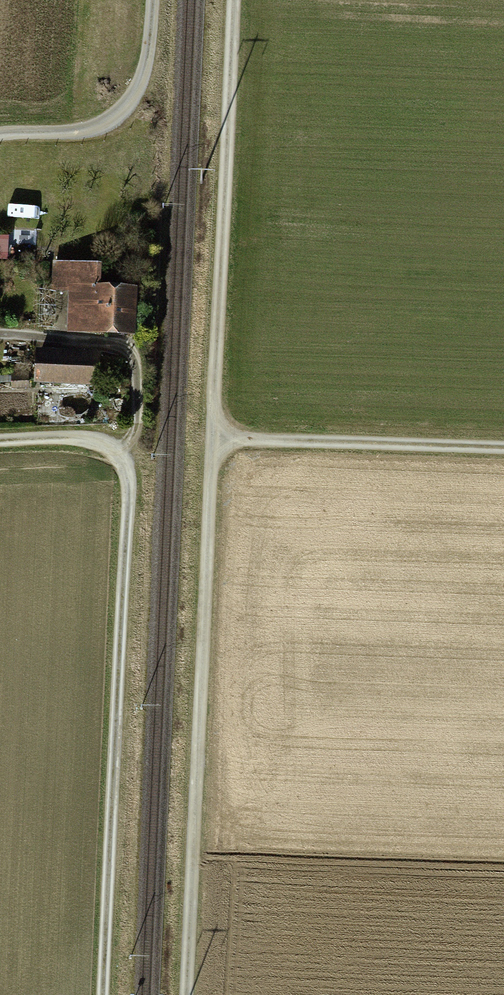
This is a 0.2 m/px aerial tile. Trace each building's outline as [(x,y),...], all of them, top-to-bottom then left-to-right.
[(97,289),(98,266),(57,264),(55,289),(73,289),(71,329),(131,332),(133,291),(97,289)] [(97,355),(40,353),(38,379),(95,381),(97,355)]
